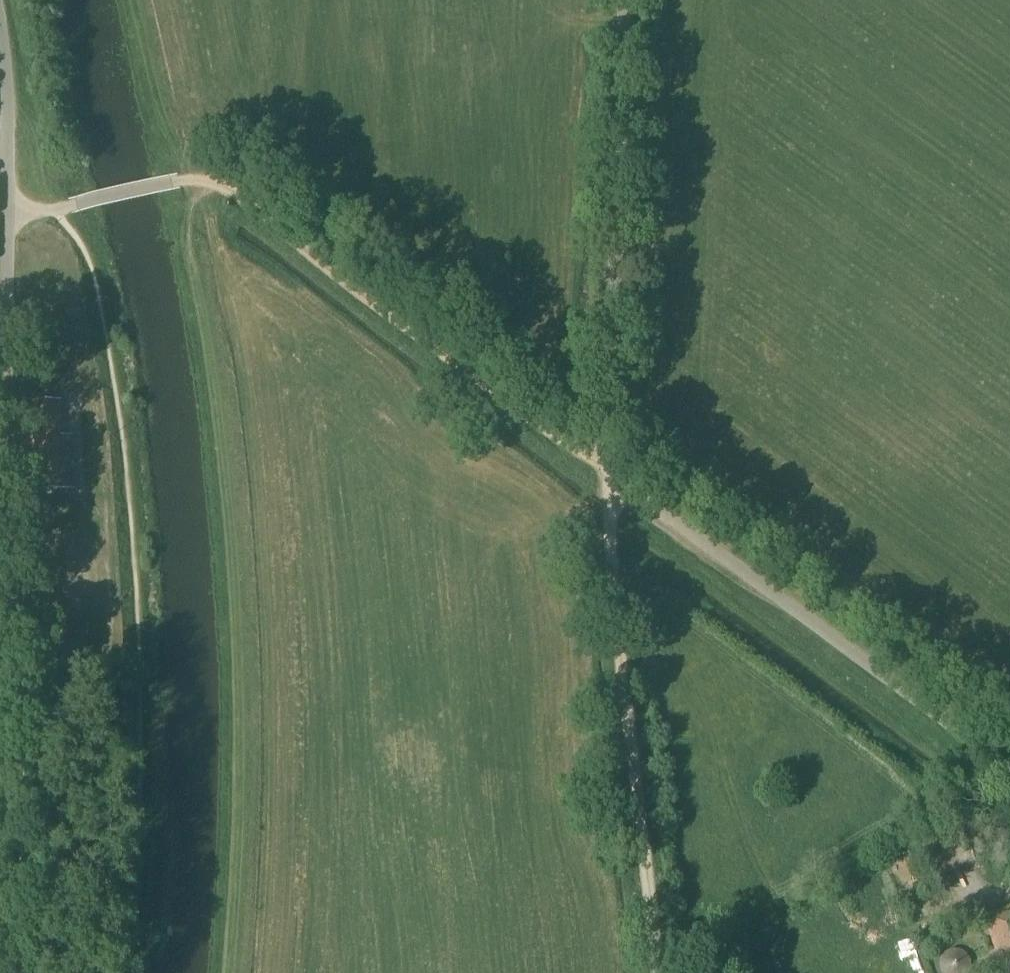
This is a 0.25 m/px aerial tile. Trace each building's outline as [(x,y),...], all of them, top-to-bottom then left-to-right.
[(34,490),(73,489),(72,436),(62,436),(61,400),(32,401),(33,436),(34,490)] [(985,910),(1000,905),(981,857),(951,868),(964,901),(979,895),(985,910)] [(1009,948),(1009,905),(982,915),(996,953),(1009,948)]
